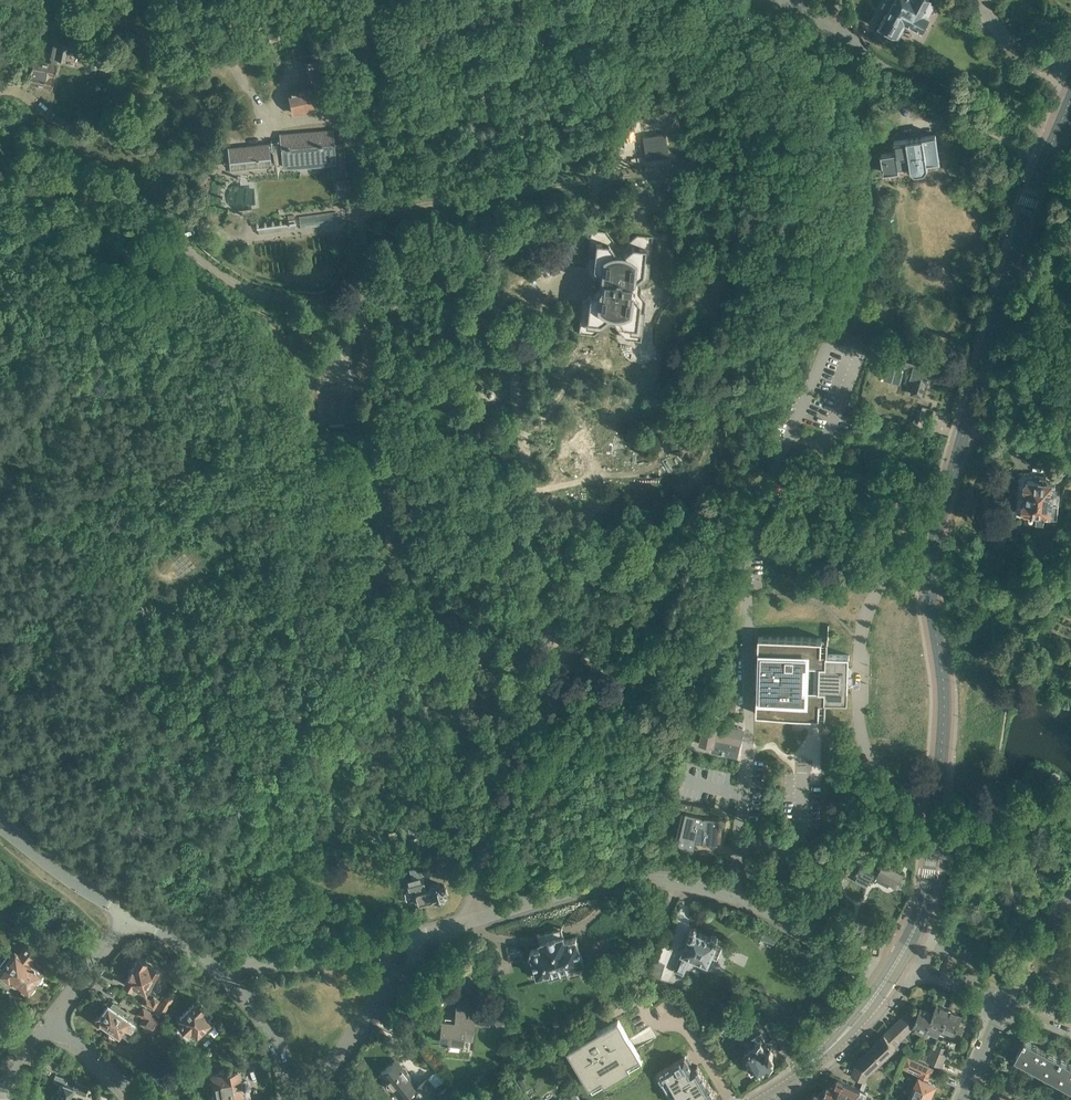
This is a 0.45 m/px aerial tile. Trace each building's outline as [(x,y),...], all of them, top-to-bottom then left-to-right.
[(905,19),(922,27),(928,15),(922,12),(929,0),(896,0),(894,4),(908,12),(905,19)] [(908,12),(894,4),(888,15),(886,14),(885,15),(880,12),(876,20),(881,23),(882,24),(880,29),(892,35),(894,30),(898,32),(905,19),(908,12)] [(290,35),(288,26),(267,34),(271,43),(276,41),(290,35)] [(25,75),(23,83),(51,88),(56,64),(55,63),(56,58),(65,60),(68,44),(54,41),(51,57),(52,57),(51,62),(42,61),(43,56),(29,53),(26,67),(31,68),(29,76),(25,75)] [(303,62),(307,82),(323,79),(319,59),(303,62)] [(320,108),(315,89),(314,85),(288,91),(293,114),(320,108)] [(337,162),(335,143),(333,129),(280,133),(280,141),(271,142),(271,145),(269,145),(269,143),(227,147),(230,172),(272,167),(270,149),(271,149),(271,150),(272,152),(273,153),(274,153),(275,153),(276,153),(278,152),(279,151),(279,150),(279,149),(280,149),(282,166),(283,167),(300,166),(315,165),(335,163),(335,162),(337,162)] [(669,155),(666,132),(643,136),(646,159),(669,155)] [(940,160),(936,133),(894,140),(895,151),(881,153),(884,172),(900,170),(899,167),(911,165),(912,168),(916,171),(925,169),(927,165),(927,162),(940,160)] [(300,227),(338,222),(336,210),(299,215),(300,227)] [(264,224),(258,225),(258,231),(296,229),(295,219),(276,220),(276,219),(264,220),(264,224)] [(582,301),(578,333),(594,334),(606,325),(614,326),(623,338),(640,340),(643,316),(644,310),(645,300),(640,293),(641,287),(641,281),(648,277),(650,258),(653,237),(637,235),(623,245),(617,245),(606,231),(590,229),(586,269),(593,278),(597,275),(602,281),(601,281),(600,281),(600,282),(599,283),(599,284),(600,285),(601,285),(602,285),(582,301)] [(890,357),(885,373),(891,374),(891,375),(901,378),(905,367),(913,369),(911,378),(915,379),(912,393),(922,396),(926,382),(928,382),(931,371),(919,368),(920,367),(920,366),(906,361),(907,360),(896,357),(896,359),(890,357)] [(1030,520),(1044,521),(1044,516),(1058,517),(1060,493),(1054,493),(1055,482),(1046,481),(1047,476),(1035,475),(1035,480),(1028,479),(1024,482),(1024,488),(1026,491),(1026,500),(1023,502),(1022,508),(1025,511),(1025,512),(1030,513),(1030,520)] [(1069,497),(1070,493),(1070,486),(1066,484),(1062,494),(1069,497)] [(758,637),(756,713),(820,715),(820,713),(824,713),(824,715),(826,715),(826,700),(848,701),(848,700),(848,687),(849,667),(849,654),(828,654),(828,639),(826,639),(826,642),(822,642),(822,638),(758,637)] [(711,751),(737,756),(743,728),(719,723),(719,722),(705,719),(700,742),(712,745),(711,751)] [(680,801),(672,834),(673,833),(680,835),(679,837),(680,837),(679,840),(678,840),(678,843),(694,847),(696,840),(699,840),(703,840),(703,841),(718,842),(720,817),(706,816),(707,811),(708,808),(709,808),(709,807),(693,804),(692,809),(690,809),(691,804),(680,801)] [(416,814),(404,817),(409,833),(421,830),(416,814)] [(858,874),(856,879),(866,885),(867,883),(868,884),(872,877),(889,886),(891,882),(897,885),(902,874),(884,864),(878,875),(868,869),(869,867),(862,864),(857,873),(858,874)] [(422,873),(421,873),(421,871),(418,872),(416,868),(406,871),(407,875),(405,875),(410,890),(415,889),(417,893),(416,896),(418,904),(420,905),(428,902),(429,903),(435,901),(435,902),(444,900),(443,896),(447,895),(445,890),(447,890),(445,884),(441,886),(440,883),(431,886),(431,889),(426,890),(426,889),(422,873)] [(1022,923),(1020,929),(1028,932),(1031,925),(1022,923)] [(541,941),(542,946),(531,949),(534,958),(528,960),(533,976),(538,975),(539,976),(548,973),(549,979),(562,975),(560,970),(573,966),(573,970),(574,970),(575,971),(584,968),(585,967),(577,936),(566,939),(562,927),(538,934),(541,941)] [(674,971),(684,975),(692,957),(708,964),(711,955),(718,958),(724,944),(718,941),(718,939),(717,936),(714,935),(711,936),(710,937),(697,931),(697,930),(695,928),(693,927),(691,927),(689,929),(689,931),(689,933),(690,934),(685,946),(683,945),(680,951),(682,952),(674,971)] [(27,994),(29,991),(31,991),(34,987),(33,985),(36,981),(39,982),(42,978),(41,975),(43,973),(30,963),(42,947),(31,938),(21,950),(22,951),(19,954),(16,952),(14,953),(0,970),(0,973),(10,981),(11,982),(11,984),(15,987),(17,986),(27,994)] [(133,986),(145,992),(158,969),(139,957),(125,982),(133,987),(133,986)] [(763,1002),(776,1009),(780,1000),(767,994),(763,1002)] [(163,999),(155,1012),(162,1016),(172,999),(173,999),(166,995),(163,999)] [(154,996),(152,1000),(145,996),(142,1003),(154,1010),(160,1000),(154,996)] [(180,1020),(177,1023),(187,1034),(188,1033),(193,1038),(194,1038),(211,1020),(201,1011),(206,1006),(200,1000),(199,999),(198,998),(197,999),(196,1000),(178,1018),(180,1020)] [(100,1016),(96,1017),(98,1022),(101,1021),(110,1028),(109,1030),(110,1033),(113,1036),(116,1035),(117,1033),(119,1034),(124,1026),(131,1030),(135,1024),(122,1015),(125,1010),(113,1001),(110,1006),(108,1004),(100,1016)] [(474,1024),(489,1026),(491,1011),(475,1009),(475,1005),(456,1003),(454,1018),(445,1017),(444,1020),(440,1019),(438,1042),(463,1044),(463,1039),(472,1040),(474,1024)] [(935,1006),(932,1013),(927,1030),(939,1035),(940,1032),(948,1011),(935,1006)] [(140,1023),(153,1031),(161,1019),(143,1007),(139,1013),(144,1017),(140,1023)] [(899,1039),(904,1044),(909,1039),(905,1035),(913,1027),(926,1032),(926,1030),(927,1030),(932,1013),(920,1009),(916,1017),(907,1013),(895,1025),(904,1035),(899,1039)] [(504,1011),(492,1018),(499,1030),(511,1023),(504,1011)] [(948,1011),(940,1032),(945,1034),(946,1031),(954,1034),(954,1035),(960,1038),(964,1028),(958,1026),(962,1016),(948,1011)] [(570,1051),(557,1058),(565,1070),(576,1063),(590,1085),(602,1078),(605,1083),(612,1078),(610,1075),(620,1068),(622,1072),(631,1067),(628,1062),(640,1055),(618,1019),(569,1049),(570,1051)] [(772,1020),(764,1024),(773,1037),(781,1032),(777,1026),(776,1026),(772,1020)] [(904,1035),(895,1025),(870,1048),(882,1060),(896,1047),(898,1049),(904,1044),(899,1039),(904,1035)] [(754,1045),(744,1051),(751,1064),(747,1066),(752,1073),(756,1071),(757,1072),(766,1067),(767,1068),(774,1063),(770,1056),(774,1054),(770,1048),(769,1048),(766,1043),(761,1033),(750,1039),(752,1042),(754,1045)] [(1015,1057),(1051,1076),(1061,1059),(1024,1039),(1015,1057)] [(931,1054),(944,1060),(946,1053),(944,1052),(946,1048),(935,1043),(931,1054)] [(882,1060),(870,1048),(857,1061),(859,1063),(852,1077),(864,1082),(868,1073),(882,1060)] [(944,1060),(931,1054),(925,1052),(923,1059),(941,1066),(944,1060)] [(657,1073),(662,1081),(666,1079),(672,1090),(669,1092),(673,1099),(684,1099),(690,1096),(693,1099),(711,1099),(716,1097),(708,1082),(707,1082),(697,1065),(692,1068),(685,1056),(681,1059),(680,1058),(673,1063),(657,1073)] [(913,1090),(930,1098),(934,1090),(933,1089),(935,1084),(927,1080),(932,1069),(911,1059),(912,1058),(907,1056),(902,1066),(908,1069),(909,1067),(921,1073),(913,1090)] [(1051,1076),(1070,1087),(1070,1064),(1061,1059),(1051,1076)] [(394,1087),(402,1098),(412,1090),(414,1093),(417,1090),(423,1098),(435,1089),(426,1079),(416,1087),(395,1061),(381,1072),(388,1080),(387,1082),(387,1083),(387,1085),(388,1087),(389,1088),(391,1088),(392,1088),(394,1087)] [(233,1099),(242,1099),(242,1098),(248,1097),(246,1086),(247,1086),(248,1084),(248,1080),(245,1078),(244,1074),(241,1075),(240,1070),(225,1072),(225,1070),(219,1071),(219,1073),(210,1075),(213,1092),(211,1093),(212,1099),(231,1099),(233,1099)] [(69,1098),(73,1088),(86,1093),(89,1087),(75,1081),(73,1086),(66,1083),(68,1078),(56,1074),(53,1081),(61,1084),(58,1090),(57,1089),(53,1099),(54,1099),(68,1099),(69,1098)] [(831,1088),(860,1099),(865,1099),(867,1096),(868,1093),(838,1080),(838,1081),(835,1082),(834,1085),(832,1084),(831,1088)] [(439,1093),(444,1099),(452,1099),(455,1098),(447,1087),(439,1093)] [(831,1088),(827,1087),(827,1088),(824,1089),(823,1093),(821,1092),(820,1095),(832,1099),(860,1099),(831,1088)] [(574,1090),(563,1097),(565,1099),(581,1099),(574,1090)] [(930,1098),(913,1090),(909,1099),(929,1099),(930,1098)]
